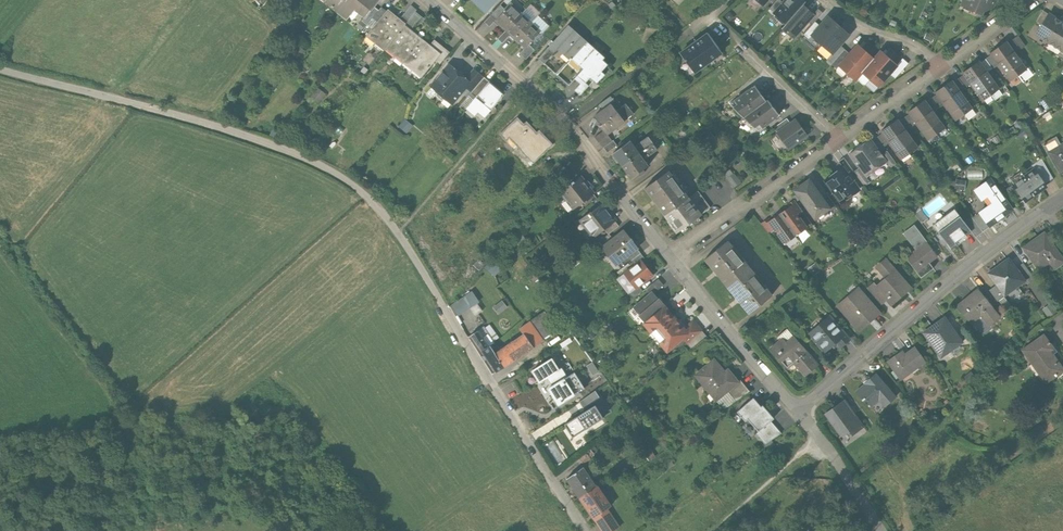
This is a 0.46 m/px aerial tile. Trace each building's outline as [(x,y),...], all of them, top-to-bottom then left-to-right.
[(336,11),(345,0),(326,0),(324,2),(336,11)] [(336,11),(345,19),(355,7),(366,16),(374,6),(378,0),(345,0),(336,11)] [(485,10),(494,0),(474,0),(485,10)] [(804,5),(806,2),(804,0),(788,0),(774,17),(786,26),(804,5)] [(963,4),(984,14),(986,10),(995,6),(998,0),(965,0),(963,4)] [(490,26),(496,19),(506,9),(501,4),(485,21),(490,26)] [(496,19),(507,29),(521,14),(511,4),(506,9),(496,19)] [(400,18),(406,23),(415,11),(417,9),(411,5),(400,18)] [(786,26),(783,29),(794,39),(815,15),(804,5),(786,26)] [(367,24),(373,17),(379,10),(374,6),(366,16),(362,20),(367,24)] [(382,6),(379,10),(373,17),(378,21),(387,10),(382,6)] [(376,42),(397,16),(388,8),(387,10),(378,21),(367,35),(376,42)] [(424,18),(415,11),(406,23),(405,24),(411,29),(418,20),(421,22),(424,18)] [(1037,21),(1042,24),(1048,14),(1043,11),(1037,21)] [(511,34),(516,38),(531,23),(521,14),(507,29),(511,34)] [(1036,34),(1049,42),(1061,22),(1048,14),(1042,24),(1036,34)] [(811,35),(822,45),(839,25),(829,15),(811,35)] [(400,18),(397,16),(376,42),(384,49),(386,48),(405,24),(406,23),(400,18)] [(282,21),(278,25),(283,29),(287,25),(282,21)] [(1061,22),(1049,42),(1062,50),(1062,48),(1062,23),(1061,22)] [(540,31),(531,23),(516,38),(525,47),(540,31)] [(386,48),(403,62),(422,38),(411,29),(405,24),(386,48)] [(570,60),(572,58),(587,41),(569,25),(539,59),(544,64),(552,56),(558,61),(564,55),(570,60)] [(850,35),(839,25),(822,45),(832,55),(850,35)] [(498,39),(503,43),(511,34),(507,29),(498,39)] [(547,37),(540,31),(525,47),(520,53),(526,59),(547,37)] [(935,36),(927,32),(925,38),(932,41),(935,36)] [(707,34),(680,54),(694,74),(721,54),(707,34)] [(1007,43),(1014,53),(1026,46),(1018,35),(1007,43)] [(421,77),(435,59),(441,53),(430,44),(422,38),(403,62),(421,77)] [(435,39),(430,44),(441,53),(435,59),(440,63),(450,51),(435,39)] [(606,57),(587,41),(572,58),(584,69),(575,79),(581,84),(575,90),(581,95),(589,86),(585,83),(590,77),(597,84),(605,75),(602,72),(608,64),(603,60),(606,57)] [(990,53),(1010,81),(1026,69),(1014,53),(1007,43),(1006,41),(990,53)] [(292,54),(299,59),(306,50),(299,45),(292,54)] [(839,66),(847,74),(865,53),(857,46),(850,54),(839,66)] [(837,69),(839,66),(850,54),(845,50),(831,65),(837,69)] [(863,72),(871,80),(889,59),(881,52),(873,60),(863,72)] [(873,60),(865,53),(847,74),(855,81),(863,72),(873,60)] [(897,66),(889,59),(871,80),(879,87),(890,74),(897,66)] [(890,74),(895,78),(908,63),(903,59),(897,66),(890,74)] [(999,88),(978,60),(962,72),(982,100),(999,88)] [(450,63),(431,85),(453,104),(467,87),(472,91),(484,77),(474,68),(466,77),(450,63)] [(468,95),(473,99),(489,81),(484,77),(472,91),(468,95)] [(473,99),(466,108),(475,116),(478,112),(485,117),(505,93),(490,80),(489,81),(473,99)] [(971,109),(951,81),(934,93),(955,121),(971,109)] [(264,85),(260,90),(265,95),(269,90),(264,85)] [(730,104),(744,117),(766,101),(755,86),(730,104)] [(318,88),(311,96),(319,102),(325,94),(318,88)] [(600,105),(603,109),(611,104),(615,101),(611,96),(600,105)] [(1045,96),(1039,101),(1045,109),(1051,105),(1045,96)] [(768,100),(766,101),(744,117),(758,130),(779,115),(768,100)] [(908,111),(928,139),(944,128),(924,100),(908,111)] [(626,103),(616,111),(624,122),(634,114),(626,103)] [(603,109),(594,116),(600,123),(598,125),(603,131),(606,135),(607,134),(624,122),(616,111),(611,104),(603,109)] [(824,116),(825,115),(828,111),(823,106),(819,111),(824,116)] [(825,115),(831,120),(837,112),(832,107),(828,111),(825,115)] [(500,134),(507,141),(510,138),(534,163),(553,144),(539,129),(537,131),(527,120),(524,123),(518,116),(500,134)] [(252,117),(247,123),(253,127),(257,121),(252,117)] [(413,125),(405,119),(399,126),(407,132),(413,125)] [(881,131),(901,159),(917,147),(897,119),(881,131)] [(809,136),(797,120),(777,134),(789,150),(809,136)] [(603,131),(595,137),(603,148),(604,147),(608,152),(617,145),(613,140),(612,141),(607,134),(606,135),(603,131)] [(635,145),(641,152),(653,143),(648,136),(635,145)] [(1059,144),(1055,138),(1043,145),(1058,172),(1062,169),(1062,142),(1059,144)] [(614,152),(623,165),(641,152),(635,145),(631,139),(614,152)] [(849,154),(859,168),(865,177),(886,162),(881,154),(870,139),(849,154)] [(658,149),(653,143),(641,152),(645,158),(658,149)] [(886,151),(881,154),(886,162),(890,167),(895,163),(886,151)] [(645,158),(641,152),(623,165),(632,177),(650,164),(645,158)] [(838,161),(841,166),(848,175),(853,172),(843,158),(838,161)] [(1031,166),(1032,169),(1044,185),(1053,179),(1042,159),(1031,166)] [(823,179),(840,202),(858,190),(848,175),(841,166),(823,179)] [(561,179),(567,186),(579,177),(571,167),(561,179)] [(854,172),(864,186),(869,182),(865,177),(859,168),(854,172)] [(1012,183),(1025,202),(1045,187),(1044,185),(1032,169),(1012,183)] [(646,187),(666,214),(690,197),(670,170),(646,187)] [(982,179),(982,170),(968,170),(968,179),(982,179)] [(734,174),(728,179),(734,187),(740,182),(734,174)] [(567,186),(560,192),(573,209),(595,193),(582,175),(579,177),(567,186)] [(807,178),(792,189),(813,219),(829,208),(824,201),(807,178)] [(991,204),(981,211),(992,225),(1012,210),(989,178),(973,190),(981,200),(986,196),(991,204)] [(965,181),(956,180),(954,189),(963,190),(965,181)] [(698,191),(690,197),(702,214),(711,208),(698,191)] [(921,206),(928,215),(944,203),(937,194),(921,206)] [(702,214),(690,197),(666,214),(678,231),(702,214)] [(829,198),(824,201),(829,208),(830,210),(835,207),(829,198)] [(789,206),(779,214),(795,235),(805,228),(795,215),(801,211),(793,201),(788,205),(789,206)] [(601,204),(581,220),(594,237),(605,229),(615,221),(601,204)] [(981,211),(972,218),(982,232),(992,225),(981,211)] [(784,243),(795,235),(779,214),(768,222),(767,220),(762,223),(770,233),(774,230),(784,243)] [(942,238),(954,254),(970,243),(968,240),(974,236),(963,221),(958,214),(941,227),(946,235),(942,238)] [(970,216),(963,221),(974,236),(975,237),(982,232),(972,218),(970,216)] [(609,234),(619,226),(615,221),(605,229),(609,234)] [(927,232),(932,228),(928,223),(923,226),(927,232)] [(905,258),(921,278),(933,269),(929,264),(938,257),(914,226),(903,234),(915,251),(905,258)] [(625,229),(603,247),(617,265),(628,256),(637,248),(639,247),(625,229)] [(1022,247),(1038,270),(1049,262),(1054,269),(1062,263),(1062,259),(1044,232),(1022,247)] [(716,273),(728,287),(750,269),(728,242),(706,260),(716,273)] [(628,256),(631,261),(641,253),(637,248),(628,256)] [(645,258),(641,253),(631,261),(635,265),(642,260),(645,258)] [(503,268),(495,256),(491,261),(497,267),(491,273),(495,276),(503,268)] [(866,288),(880,305),(886,300),(890,305),(910,288),(884,258),(875,266),(884,277),(875,285),(873,282),(866,288)] [(1008,258),(987,273),(996,285),(1003,296),(1024,281),(1016,269),(1008,258)] [(473,265),(480,271),(486,265),(479,259),(473,265)] [(635,265),(625,273),(637,288),(639,286),(653,275),(642,260),(635,265)] [(491,261),(485,268),(491,273),(497,267),(491,261)] [(807,269),(812,276),(819,271),(813,264),(807,269)] [(1023,264),(1016,269),(1024,281),(1027,284),(1034,279),(1023,264)] [(772,295),(750,269),(728,287),(739,300),(750,314),(772,295)] [(646,289),(650,294),(653,291),(655,293),(664,285),(659,278),(646,289)] [(996,301),(1003,296),(996,285),(989,290),(996,301)] [(643,291),(639,286),(637,288),(629,294),(633,299),(643,291)] [(857,288),(836,306),(857,331),(879,312),(857,288)] [(999,317),(976,289),(956,306),(970,323),(979,315),(988,326),(999,317)] [(660,298),(659,299),(655,293),(653,291),(650,294),(634,307),(640,314),(639,315),(645,322),(666,305),(660,298)] [(449,306),(456,316),(470,307),(477,303),(477,302),(471,292),(449,306)] [(502,301),(493,307),(498,314),(507,307),(502,301)] [(559,301),(550,307),(556,316),(565,310),(559,301)] [(482,311),(477,303),(470,307),(476,315),(482,311)] [(645,322),(657,336),(677,319),(666,305),(645,322)] [(1043,309),(1048,317),(1055,313),(1049,305),(1043,309)] [(562,324),(556,316),(550,307),(545,311),(557,328),(562,324)] [(558,330),(557,328),(545,311),(530,321),(543,340),(558,330)] [(807,334),(823,352),(835,341),(840,347),(849,339),(828,315),(807,334)] [(943,317),(922,333),(940,358),(961,342),(943,317)] [(685,327),(677,319),(657,336),(669,351),(684,339),(687,343),(702,330),(694,320),(685,327)] [(534,346),(543,340),(530,321),(515,331),(519,337),(525,333),(534,346)] [(489,325),(486,327),(495,341),(499,338),(493,329),(492,329),(489,325)] [(478,330),(471,335),(482,351),(489,346),(478,330)] [(707,337),(702,330),(687,343),(693,349),(707,337)] [(519,337),(495,353),(505,366),(534,346),(525,333),(519,337)] [(1021,350),(1045,384),(1062,371),(1062,370),(1051,353),(1055,351),(1043,334),(1021,350)] [(805,376),(818,364),(793,336),(785,342),(782,338),(770,348),(788,368),(793,363),(805,376)] [(496,372),(505,366),(495,353),(490,346),(489,346),(482,351),(496,372)] [(901,351),(886,362),(899,379),(924,361),(913,347),(903,354),(901,351)] [(715,358),(695,374),(717,401),(728,391),(740,382),(729,368),(726,371),(715,358)] [(529,371),(537,384),(557,372),(549,359),(529,371)] [(551,388),(562,404),(586,389),(576,372),(551,388)] [(875,374),(855,392),(869,408),(878,400),(884,406),(895,397),(875,374)] [(549,388),(554,384),(549,379),(539,387),(548,397),(553,393),(549,388)] [(736,401),(750,391),(741,381),(740,382),(728,391),(736,401)] [(737,411),(745,421),(748,419),(759,432),(771,421),(774,418),(763,405),(761,407),(753,398),(737,411)] [(843,400),(823,414),(839,436),(848,430),(851,434),(862,426),(843,400)] [(596,404),(565,424),(573,437),(605,417),(596,404)] [(756,434),(765,444),(781,432),(771,421),(759,432),(756,434)] [(656,456),(650,448),(645,451),(649,457),(648,458),(650,461),(656,456)] [(579,459),(584,465),(591,459),(589,457),(593,454),(590,450),(579,459)] [(567,478),(580,497),(596,486),(583,467),(567,478)] [(610,505),(596,486),(580,497),(593,516),(606,508),(610,505)] [(1040,504),(1045,513),(1057,505),(1056,504),(1062,499),(1062,491),(1062,490),(1040,504)] [(608,495),(613,504),(618,501),(614,495),(612,496),(611,493),(608,495)] [(606,508),(593,516),(604,530),(610,530),(618,525),(606,508)]
